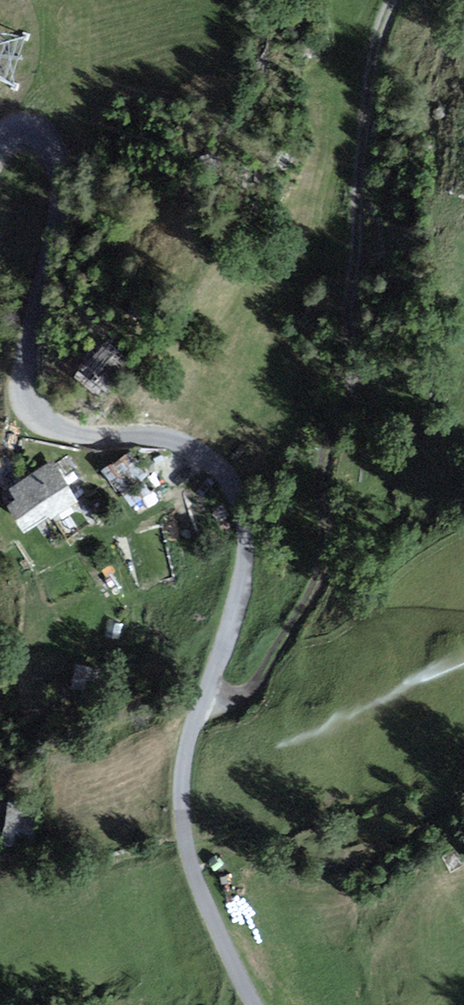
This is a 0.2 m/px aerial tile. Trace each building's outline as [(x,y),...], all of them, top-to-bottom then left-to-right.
[(150,491),(129,458),(113,468),(134,502),(150,491)] [(71,500),(52,468),(13,491),(18,500),(12,504),(25,527),(71,500)] [(77,666),(73,687),(91,692),(96,670),(77,666)] [(34,809),(10,806),(5,841),(29,844),(34,809)]
